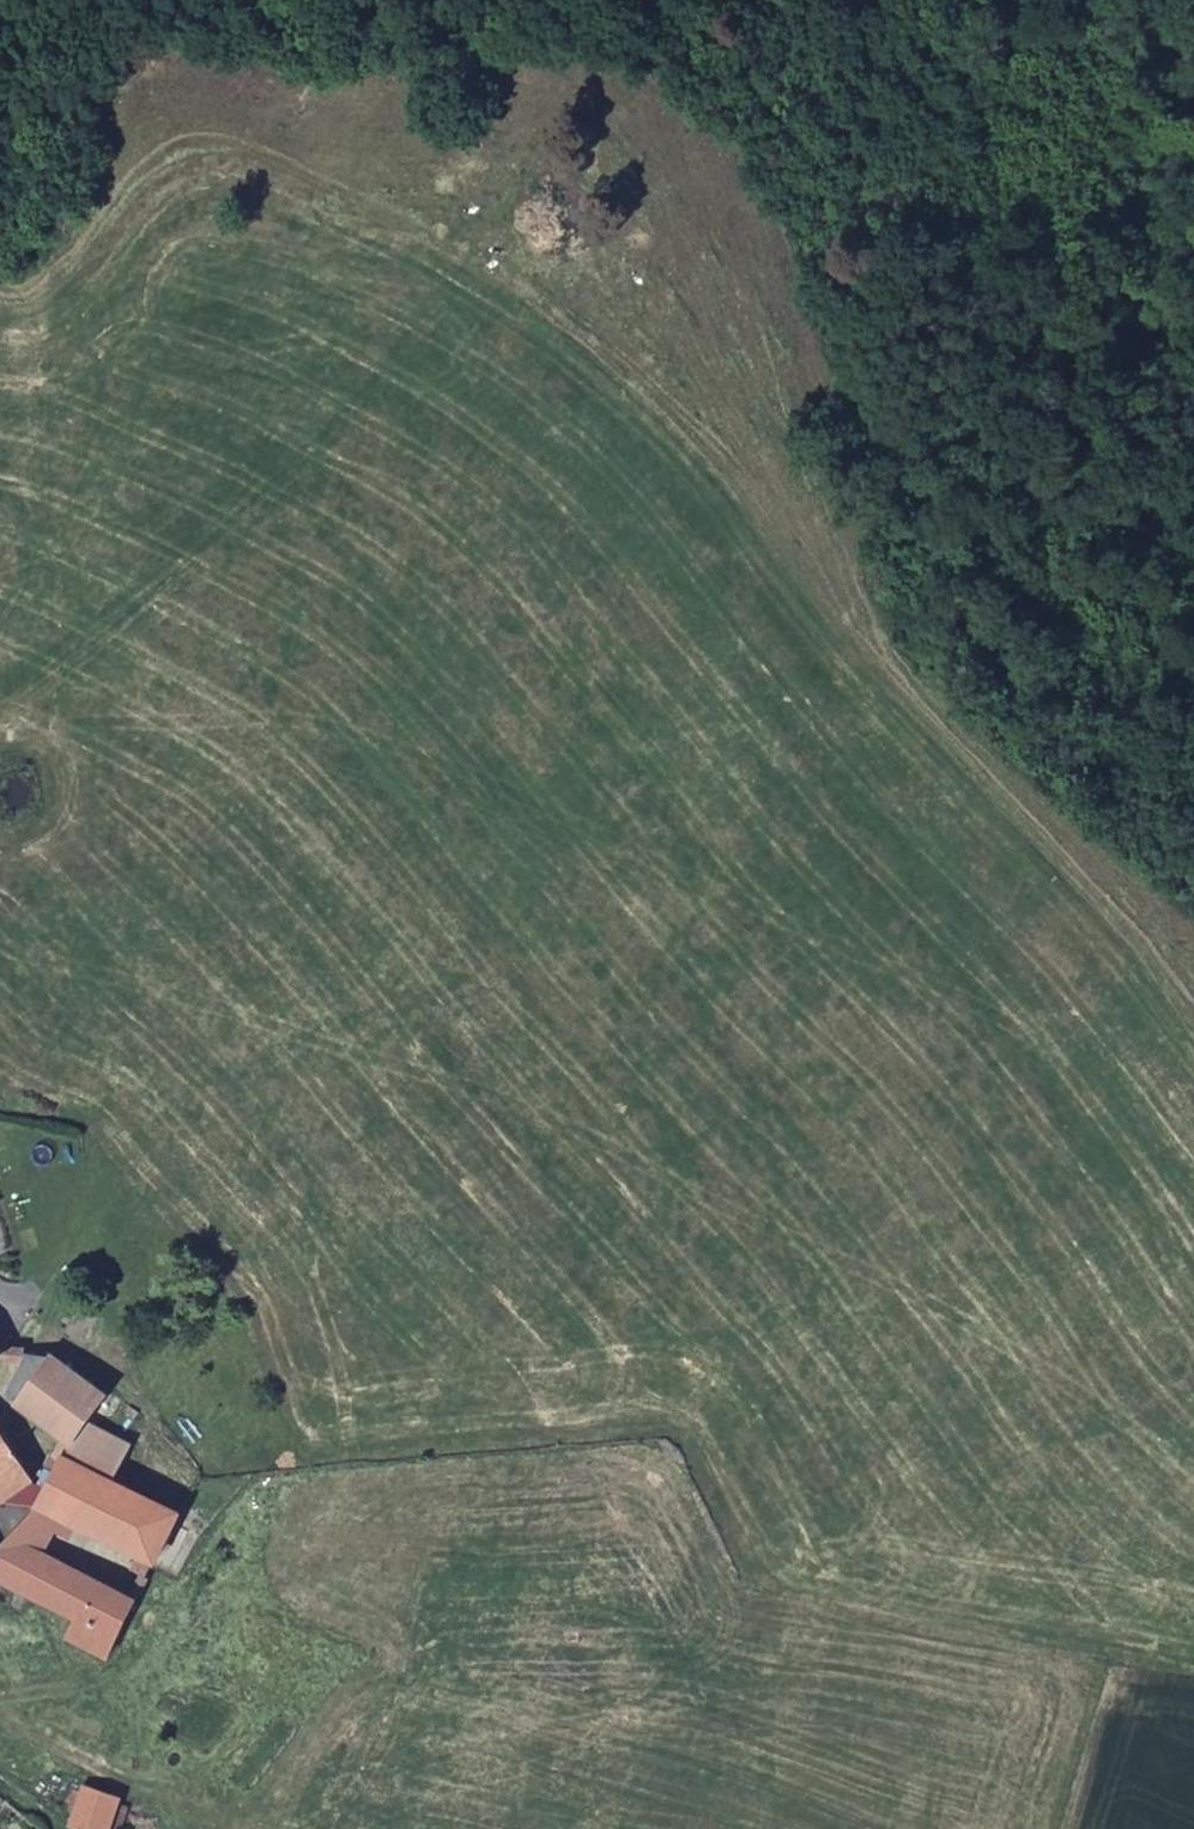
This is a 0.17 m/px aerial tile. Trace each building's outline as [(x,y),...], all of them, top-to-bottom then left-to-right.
[(7,1399),(19,1409),(53,1360),(31,1356),(7,1399)] [(71,1446),(65,1463),(115,1486),(133,1449),(90,1424),(106,1397),(53,1360),(19,1409),(71,1446)] [(1,1500),(17,1505),(40,1510),(48,1496),(31,1479),(0,1433),(0,1499),(1,1500)] [(44,1475),(56,1480),(64,1465),(53,1459),(44,1475)] [(147,1581),(179,1515),(115,1486),(65,1463),(64,1465),(56,1480),(48,1496),(40,1510),(84,1529),(141,1559),(134,1572),(147,1581)] [(11,1513),(25,1527),(40,1510),(17,1505),(11,1513)] [(9,1582),(20,1590),(44,1555),(58,1537),(71,1545),(84,1529),(40,1510),(25,1527),(24,1527),(15,1537),(0,1555),(0,1577),(9,1582)] [(44,1555),(20,1590),(76,1623),(69,1637),(112,1657),(137,1600),(44,1555)] [(123,1801),(89,1790),(75,1828),(76,1828),(113,1828),(123,1801)]
